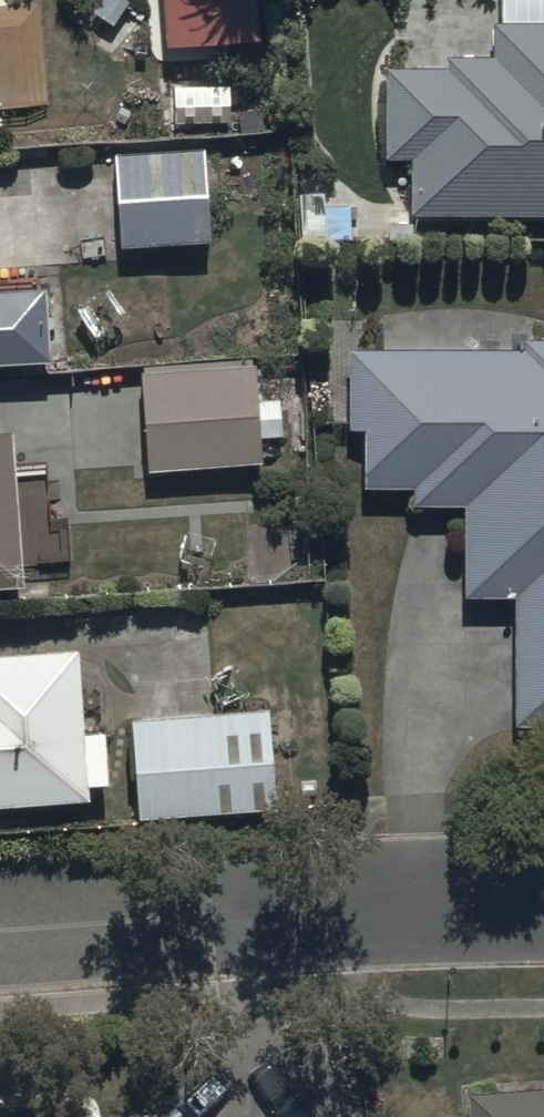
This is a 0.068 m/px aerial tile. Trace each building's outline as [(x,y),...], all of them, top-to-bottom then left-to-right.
[(168,41),(262,33),(259,0),(164,0),(168,41)] [(386,62),(386,154),(411,154),(411,210),(543,210),(543,15),(493,15),(493,50),(448,51),(448,62),(386,62)] [(205,155),(114,157),(115,258),(211,257),(205,155)] [(50,354),(46,280),(0,283),(0,357),(50,354)] [(526,344),(353,344),(353,425),(365,425),(365,486),(414,486),(414,501),(465,501),(465,594),(514,594),(514,721),(543,721),(543,335),(526,335),(526,344)] [(257,358),(142,366),(149,467),(264,459),(257,358)] [(24,583),(14,427),(0,428),(0,584),(24,583)] [(91,796),(80,644),(0,650),(0,802),(91,796)] [(270,705),(131,716),(139,815),(278,804),(270,705)] [(467,1086),(469,1116),(543,1116),(543,1081),(467,1086)]
